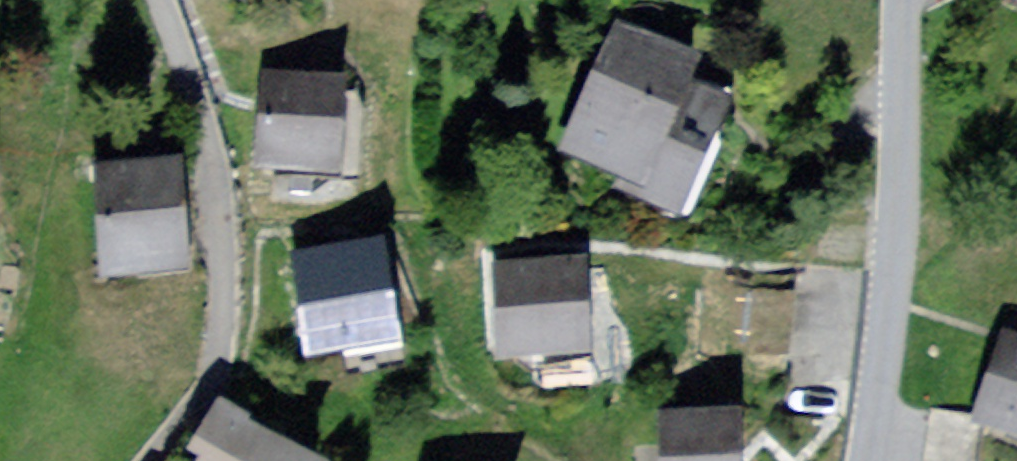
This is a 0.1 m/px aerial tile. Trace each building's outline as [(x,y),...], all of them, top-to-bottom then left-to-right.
[(736,66),(635,13),(557,159),(699,234),(736,163),(696,142),(736,66)] [(378,68),(274,61),(267,169),(371,176),(378,68)] [(224,171),(122,174),(125,276),(227,273),(224,171)] [(420,243),(315,253),(325,356),(430,346),(420,243)] [(617,363),(611,252),(507,257),(513,368),(617,363)] [(997,422),(1016,429),(1016,368),(997,422)] [(249,410),(221,460),(343,460),(249,410)] [(690,419),(689,460),(785,460),(785,420),(690,419)]
